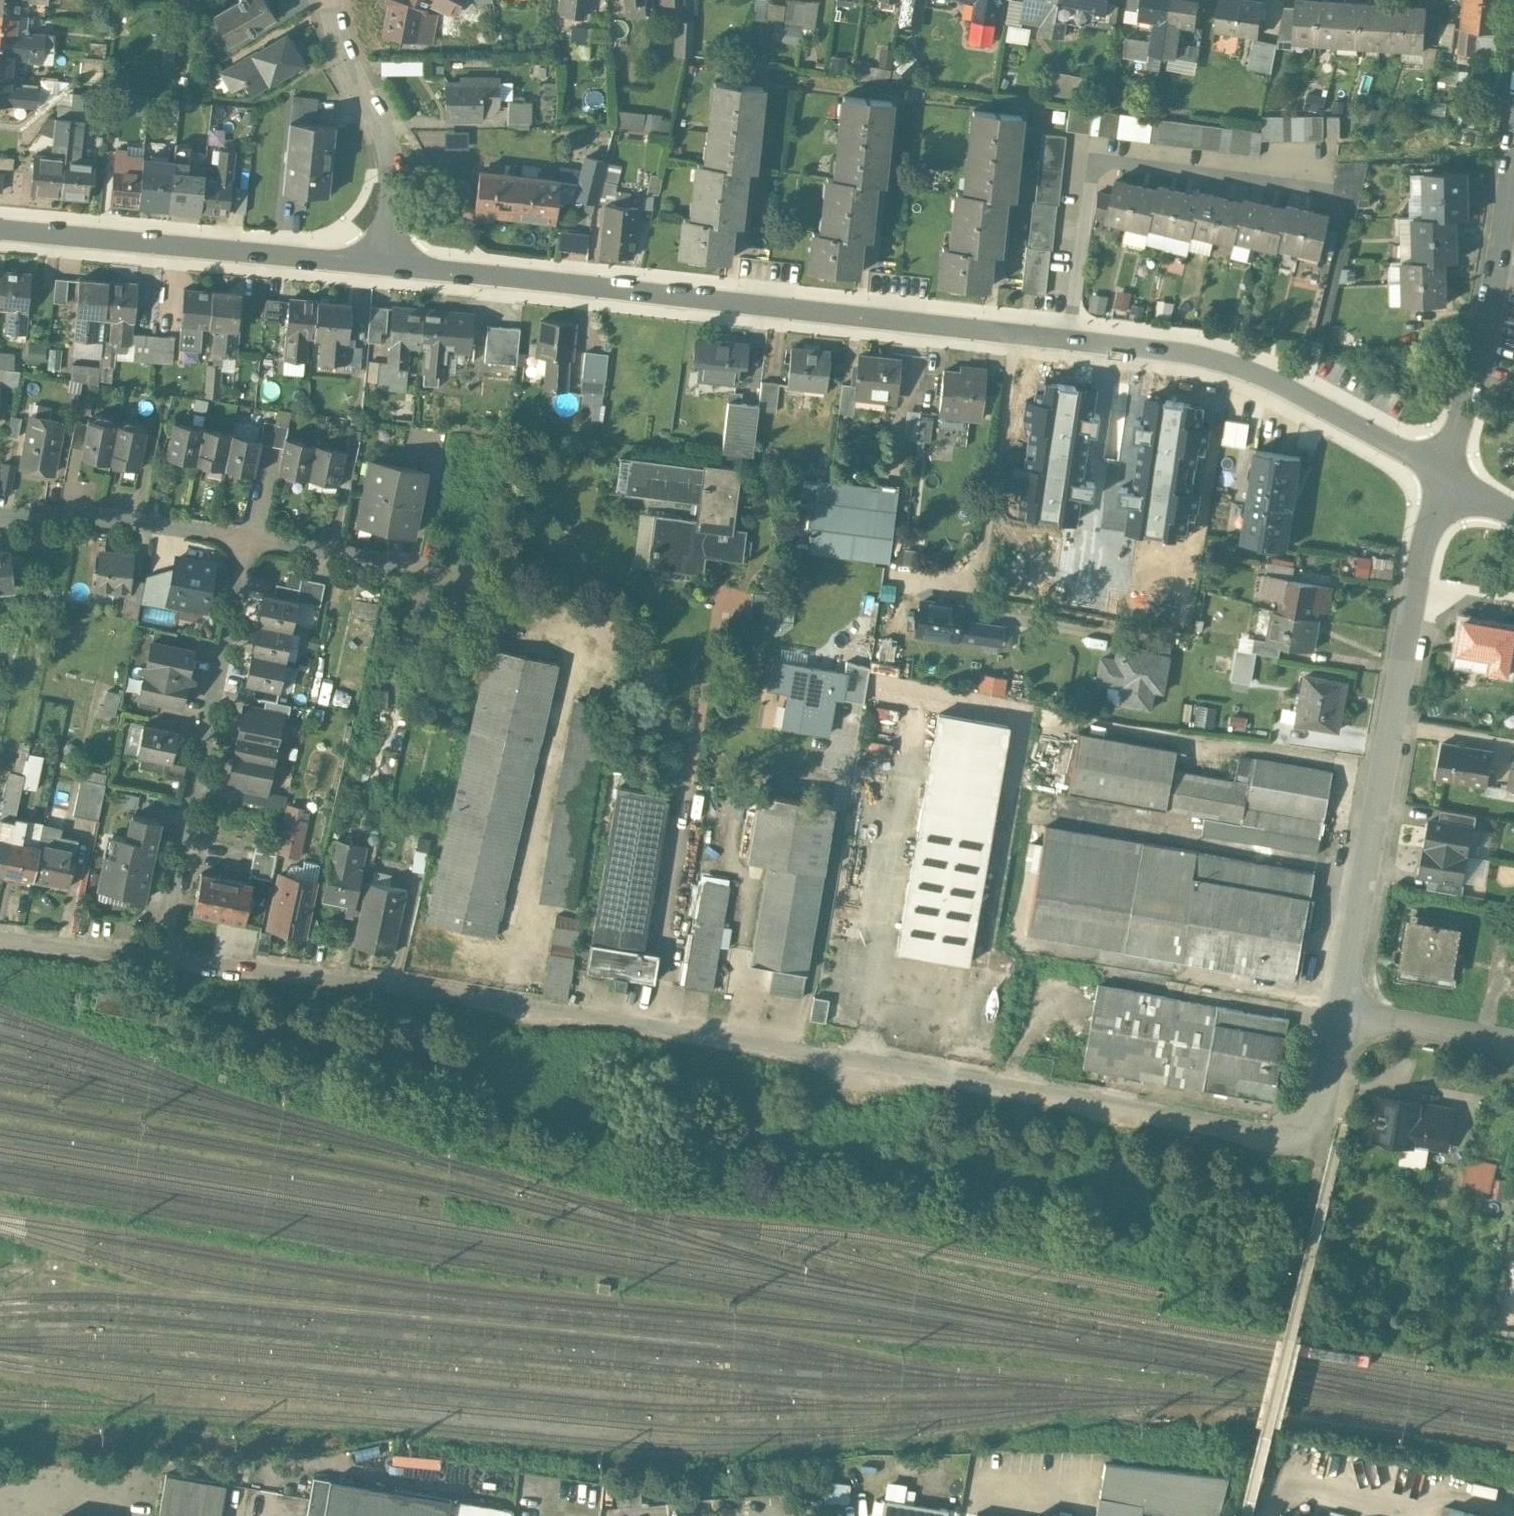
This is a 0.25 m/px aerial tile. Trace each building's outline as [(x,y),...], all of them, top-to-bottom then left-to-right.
[(20,12),(22,0),(0,0),(0,10),(20,12)] [(213,15),(230,43),(245,35),(275,17),(265,0),(239,0),(238,0),(213,15)] [(391,6),(390,5),(385,34),(416,40),(421,12),(418,11),(421,2),(428,3),(428,2),(431,2),(431,0),(393,0),(391,6)] [(562,13),(585,16),(587,0),(563,0),(562,13)] [(753,19),(764,20),(767,0),(756,0),(753,19)] [(802,0),(787,0),(784,26),(781,25),(779,42),(800,45),(806,1),(802,0)] [(900,18),(915,20),(918,0),(903,0),(900,18)] [(973,20),(993,23),(996,2),(999,2),(999,0),(976,0),(973,20)] [(1020,19),(1031,21),(1036,18),(1037,13),(1042,14),(1044,1),(1034,0),(1023,0),(1020,19)] [(1044,1),(1042,14),(1039,33),(1061,37),(1064,20),(1053,18),(1056,0),(1034,0),(1044,1)] [(1053,18),(1064,20),(1082,23),(1082,21),(1102,24),(1105,4),(1105,0),(1056,0),(1053,18)] [(1126,10),(1140,12),(1142,0),(1127,0),(1126,10)] [(1140,12),(1139,18),(1156,21),(1153,24),(1150,41),(1149,52),(1157,53),(1156,59),(1163,60),(1172,0),(1142,0),(1140,12)] [(1163,60),(1167,61),(1168,55),(1175,56),(1180,29),(1177,23),(1195,26),(1199,0),(1172,0),(1163,60)] [(1248,0),(1220,0),(1215,30),(1257,37),(1263,2),(1248,0)] [(1299,0),(1297,0),(1296,7),(1294,40),(1294,41),(1296,41),(1296,40),(1316,42),(1319,1),(1299,0)] [(1459,53),(1494,57),(1501,0),(1465,0),(1459,53)] [(624,2),(625,14),(644,13),(643,1),(624,2)] [(1340,3),(1319,1),(1316,42),(1338,43),(1340,3)] [(1362,4),(1340,3),(1338,43),(1359,44),(1362,4)] [(815,5),(806,4),(803,24),(812,25),(815,5)] [(1120,6),(1105,4),(1102,24),(1117,27),(1120,6)] [(1383,5),(1362,4),(1359,44),(1381,46),(1383,5)] [(1405,7),(1383,5),(1381,46),(1402,47),(1405,7)] [(1296,7),(1285,7),(1278,39),(1294,40),(1296,7)] [(1426,8),(1405,7),(1402,47),(1423,49),(1425,49),(1427,14),(1427,8),(1426,8)] [(848,10),(836,8),(833,28),(844,30),(848,10)] [(0,10),(0,42),(44,46),(46,34),(19,32),(20,12),(0,10)] [(608,13),(589,11),(588,21),(607,22),(608,13)] [(1442,15),(1427,14),(1425,49),(1437,50),(1442,15)] [(693,23),(677,22),(676,54),(692,54),(693,23)] [(591,29),(571,27),(570,42),(590,44),(591,39),(591,29)] [(608,30),(591,29),(591,39),(608,40),(608,30)] [(56,35),(46,34),(44,46),(54,48),(56,35)] [(285,35),(221,72),(230,88),(243,81),(250,93),(301,63),(285,35)] [(1150,41),(1126,37),(1123,56),(1147,60),(1146,66),(1161,68),(1163,60),(1156,59),(1157,53),(1149,52),(1150,41)] [(1277,43),(1253,39),(1247,68),(1271,73),(1277,43)] [(0,42),(0,73),(14,74),(16,56),(29,58),(29,60),(53,63),(54,48),(44,46),(0,42)] [(421,71),(421,59),(398,59),(398,63),(380,62),(380,70),(421,71)] [(1457,69),(1438,68),(1432,94),(1454,99),(1456,80),(1467,82),(1470,68),(1457,66),(1457,69)] [(1089,77),(1049,70),(1045,92),(1084,99),(1089,77)] [(0,73),(0,103),(35,107),(37,91),(13,88),(14,74),(0,73)] [(52,89),(53,75),(38,74),(37,88),(52,89)] [(498,79),(460,79),(460,84),(446,84),(446,118),(481,118),(481,104),(498,104),(498,79)] [(706,163),(746,170),(754,171),(763,87),(715,82),(706,163)] [(1302,106),(1322,109),(1324,93),(1305,90),(1302,106)] [(317,99),(293,96),(290,120),(292,120),(314,123),(317,99)] [(835,178),(874,183),(882,184),(891,101),(844,96),(835,178)] [(532,105),(507,104),(506,121),(531,123),(532,105)] [(1093,109),(1070,106),(1066,129),(1090,133),(1093,109)] [(616,109),(616,122),(659,123),(659,110),(616,109)] [(964,191),(1003,197),(1011,198),(1020,115),(973,109),(964,191)] [(1110,113),(1100,112),(1097,134),(1108,135),(1110,113)] [(1120,114),(1110,113),(1108,135),(1117,137),(1120,114)] [(55,155),(39,153),(34,192),(61,195),(70,117),(57,116),(54,149),(55,155)] [(1274,140),(1274,116),(1264,116),(1264,132),(1264,140),(1274,140)] [(1284,116),(1274,116),(1274,140),(1284,140),(1284,116)] [(1294,116),(1284,116),(1284,140),(1294,140),(1294,116)] [(1304,116),(1294,116),(1294,140),(1304,140),(1304,116)] [(1314,116),(1304,116),(1304,140),(1314,140),(1314,116)] [(1324,116),(1314,116),(1314,140),(1324,140),(1324,116)] [(1341,116),(1328,116),(1328,137),(1341,137),(1341,116)] [(85,119),(70,117),(61,195),(93,198),(97,159),(81,157),(85,119)] [(1164,119),(1154,117),(1151,141),(1161,142),(1164,119)] [(1174,120),(1164,119),(1161,142),(1171,144),(1174,120)] [(314,123),(292,120),(284,190),(327,195),(335,125),(314,123)] [(1184,121),(1174,120),(1171,144),(1181,145),(1184,121)] [(1194,123),(1184,121),(1181,145),(1191,146),(1194,123)] [(1204,124),(1194,123),(1191,146),(1201,148),(1204,124)] [(1214,125),(1204,124),(1201,148),(1211,149),(1214,125)] [(1224,126),(1214,125),(1211,149),(1220,150),(1224,126)] [(1234,128),(1224,126),(1220,150),(1230,151),(1234,128)] [(442,146),(465,146),(465,128),(442,129),(442,146)] [(1244,129),(1234,128),(1230,151),(1240,153),(1244,129)] [(1254,130),(1244,129),(1240,153),(1250,154),(1254,130)] [(1264,132),(1254,130),(1250,154),(1260,155),(1264,132)] [(1066,137),(1043,134),(1035,201),(1033,201),(1028,246),(1026,246),(1021,292),(1044,294),(1049,248),(1051,248),(1056,204),(1058,204),(1066,137)] [(134,140),(120,138),(113,200),(139,203),(143,168),(131,167),(134,140)] [(206,174),(187,172),(190,145),(178,144),(176,162),(171,207),(202,210),(206,174)] [(217,175),(206,174),(202,210),(229,213),(236,150),(220,149),(217,175)] [(0,155),(0,167),(15,168),(16,157),(0,155)] [(576,191),(575,196),(596,202),(606,162),(584,157),(576,191)] [(176,162),(144,159),(143,168),(139,203),(171,207),(176,162)] [(622,165),(606,162),(596,202),(605,205),(615,206),(618,183),(622,165)] [(746,170),(706,163),(698,162),(692,218),(731,224),(740,225),(746,170)] [(513,174),(479,170),(474,211),(508,215),(508,213),(513,175),(513,174)] [(1466,173),(1426,174),(1426,197),(1466,196),(1466,173)] [(559,180),(513,175),(508,213),(555,219),(558,189),(559,180)] [(874,183),(835,178),(827,177),(821,232),(860,238),(868,239),(874,183)] [(577,182),(559,180),(558,189),(576,191),(577,182)] [(1138,185),(1116,180),(1112,196),(1106,220),(1128,225),(1138,185)] [(1159,190),(1138,185),(1128,225),(1149,230),(1150,226),(1159,190)] [(1181,191),(1160,186),(1159,190),(1150,226),(1171,231),(1181,191)] [(247,188),(236,187),(232,211),(244,213),(247,188)] [(950,246),(989,253),(997,254),(1003,197),(964,191),(956,190),(950,246)] [(1202,196),(1181,191),(1171,231),(1192,237),(1193,233),(1202,196)] [(1112,196),(1097,192),(1093,217),(1106,220),(1112,196)] [(1202,196),(1193,233),(1214,238),(1224,198),(1203,192),(1202,196)] [(1466,196),(1426,197),(1427,218),(1455,218),(1467,217),(1466,196)] [(1244,203),(1224,198),(1214,238),(1234,243),(1235,239),(1244,203)] [(1266,204),(1245,199),(1244,203),(1235,239),(1256,244),(1266,204)] [(1287,209),(1266,204),(1256,244),(1277,250),(1278,246),(1287,209)] [(615,206),(605,205),(600,252),(632,255),(637,208),(615,206)] [(1309,211),(1288,205),(1287,209),(1278,246),(1299,251),(1309,211)] [(1331,216),(1310,210),(1309,211),(1299,251),(1321,256),(1322,252),(1328,229),(1331,216)] [(731,224),(692,218),(684,217),(680,255),(727,260),(731,224)] [(1427,218),(1415,218),(1415,240),(1455,239),(1455,218),(1427,218)] [(560,226),(557,246),(585,252),(589,232),(560,226)] [(1339,231),(1328,229),(1322,252),(1333,255),(1339,231)] [(860,238),(821,232),(813,231),(809,269),(856,274),(860,238)] [(1455,239),(1415,240),(1416,261),(1444,261),(1456,261),(1455,239)] [(989,253),(950,246),(942,245),(938,283),(985,288),(989,253)] [(1416,261),(1404,261),(1404,283),(1445,282),(1444,261),(1416,261)] [(31,274),(4,272),(1,306),(9,307),(6,331),(25,333),(31,274)] [(69,278),(56,277),(54,301),(67,302),(69,278)] [(108,280),(80,278),(75,337),(97,339),(99,315),(105,316),(108,281),(108,280)] [(136,284),(108,281),(105,316),(112,316),(110,341),(117,341),(131,343),(136,284)] [(1445,282),(1404,283),(1405,305),(1445,304),(1445,282)] [(214,291),(184,288),(179,348),(200,350),(203,325),(210,326),(214,291)] [(241,293),(214,291),(210,326),(217,327),(214,351),(235,353),(241,293)] [(280,299),(266,298),(263,322),(278,324),(280,299)] [(318,300),(290,298),(283,359),(296,360),(296,376),(307,377),(308,360),(306,359),(308,336),(315,336),(318,300)] [(346,303),(318,300),(315,336),(323,336),(321,360),(341,362),(346,303)] [(388,307),(370,305),(367,341),(380,342),(381,332),(386,332),(388,307)] [(423,309),(394,307),(389,364),(382,364),(380,385),(405,387),(408,346),(419,347),(420,347),(419,346),(423,310),(423,309)] [(423,310),(419,346),(420,347),(426,347),(424,371),(439,372),(445,372),(447,349),(469,351),(472,314),(423,310)] [(568,324),(539,322),(536,356),(547,357),(565,359),(570,359),(572,336),(567,335),(568,324)] [(520,328),(488,325),(485,361),(517,364),(520,328)] [(156,335),(135,333),(133,359),(154,361),(156,335)] [(174,336),(156,335),(154,361),(172,362),(174,336)] [(97,339),(75,337),(73,354),(101,357),(102,340),(97,339)] [(110,341),(103,340),(101,365),(114,366),(117,341),(110,341)] [(746,344),(712,340),(712,342),(696,341),(694,358),(700,359),(698,377),(736,381),(738,363),(744,364),(746,344)] [(362,347),(348,346),(346,369),(360,370),(362,347)] [(830,352),(792,348),(788,385),(804,387),(804,385),(825,387),(824,389),(826,390),(828,369),(823,368),(824,359),(829,360),(830,352)] [(0,351),(0,368),(13,370),(14,353),(0,351)] [(901,360),(858,355),(855,385),(854,395),(855,395),(887,399),(887,395),(897,396),(901,360)] [(565,359),(547,357),(546,371),(564,373),(565,359)] [(100,367),(72,364),(70,378),(98,383),(100,367)] [(986,367),(960,364),(959,371),(944,369),(940,411),(970,414),(969,418),(980,419),(986,367)] [(221,366),(207,365),(204,396),(219,397),(221,366)] [(16,386),(19,371),(13,370),(0,368),(0,385),(16,386)] [(439,372),(424,371),(423,384),(438,386),(439,372)] [(564,373),(546,371),(544,389),(562,391),(564,373)] [(605,378),(581,376),(580,393),(583,393),(603,395),(605,378)] [(759,404),(758,410),(776,412),(779,384),(761,382),(759,404)] [(1094,389),(1046,382),(1045,391),(1036,390),(1034,401),(1026,400),(1024,416),(1032,417),(1029,439),(1037,440),(1036,448),(1084,455),(1087,433),(1095,434),(1099,414),(1091,412),(1094,389)] [(855,385),(842,384),(839,412),(853,414),(855,395),(854,395),(855,385)] [(603,395),(583,393),(582,403),(602,404),(603,395)] [(1197,404),(1148,397),(1144,421),(1136,419),(1133,440),(1141,441),(1138,463),(1186,470),(1188,462),(1196,463),(1199,442),(1208,443),(1210,427),(1202,426),(1204,415),(1195,413),(1197,404)] [(727,401),(724,425),(756,429),(758,410),(759,404),(727,401)] [(933,413),(919,412),(916,439),(930,441),(933,413)] [(63,422),(31,416),(21,467),(53,473),(63,422)] [(116,424),(88,419),(89,418),(88,418),(82,448),(81,457),(109,462),(109,463),(110,463),(117,425),(117,424),(116,424)] [(87,423),(75,421),(70,446),(82,448),(87,423)] [(277,423),(264,421),(260,440),(262,440),(261,443),(272,446),(277,423)] [(203,428),(173,422),(166,456),(196,462),(203,428)] [(289,426),(277,423),(272,446),(283,448),(285,438),(286,438),(289,426)] [(1238,425),(1227,423),(1223,445),(1235,447),(1238,425)] [(146,430),(118,425),(118,424),(117,424),(110,463),(111,463),(139,468),(139,469),(141,460),(146,435),(147,430),(146,430)] [(756,429),(724,425),(721,451),(753,455),(756,429)] [(1249,426),(1238,425),(1235,447),(1246,448),(1249,426)] [(232,434),(203,428),(196,462),(225,468),(232,434)] [(260,440),(232,434),(225,468),(254,474),(261,443),(262,440),(260,440)] [(158,437),(146,435),(141,460),(153,462),(158,437)] [(360,439),(348,436),(345,450),(346,450),(344,459),(356,461),(360,439)] [(286,438),(285,438),(283,448),(278,472),(279,472),(309,478),(315,444),(286,438)] [(345,450),(315,444),(309,478),(338,484),(339,484),(344,459),(346,450),(345,450)] [(1081,480),(1084,455),(1036,448),(1033,457),(1026,455),(1025,467),(1016,465),(1014,482),(1023,483),(1019,504),(1028,505),(1026,515),(1074,522),(1078,496),(1092,498),(1094,482),(1081,480)] [(1301,456),(1257,449),(1243,540),(1287,547),(1301,456)] [(703,467),(629,458),(625,488),(701,498),(698,520),(697,528),(725,532),(726,530),(733,469),(703,466),(703,467)] [(426,472),(371,460),(371,463),(373,463),(371,474),(368,474),(358,523),(361,523),(361,521),(372,523),(372,526),(413,534),(426,472)] [(2,463),(0,473),(0,490),(11,492),(16,466),(2,463)] [(1185,479),(1186,470),(1138,463),(1135,488),(1121,486),(1119,502),(1132,504),(1128,530),(1177,537),(1178,527),(1186,528),(1189,507),(1198,509),(1200,493),(1192,491),(1194,480),(1185,479)] [(898,489),(803,477),(794,549),(889,561),(893,528),(898,489)] [(698,520),(659,515),(653,563),(701,569),(703,553),(741,558),(744,532),(726,530),(725,532),(697,528),(698,520)] [(906,529),(893,528),(889,561),(902,563),(904,548),(906,529)] [(915,550),(904,548),(902,563),(914,564),(915,550)] [(0,550),(0,590),(12,589),(7,549),(0,550)] [(128,591),(132,555),(101,552),(97,588),(128,591)] [(1357,553),(1356,572),(1389,573),(1389,555),(1357,553)] [(215,565),(176,558),(172,580),(168,600),(169,600),(207,607),(211,584),(215,581),(217,574),(214,570),(215,565)] [(172,580),(146,575),(141,603),(168,608),(169,600),(168,600),(172,580)] [(1290,581),(1267,577),(1263,597),(1281,599),(1279,613),(1311,618),(1312,608),(1324,610),(1328,587),(1290,582),(1290,581)] [(314,580),(301,578),(299,588),(297,600),(298,601),(309,603),(314,580)] [(325,583),(314,580),(309,603),(321,605),(325,583)] [(299,588),(277,584),(274,596),(297,600),(299,588)] [(274,596),(264,593),(257,624),(292,631),(298,601),(297,600),(274,596)] [(142,597),(130,595),(127,618),(138,620),(141,603),(142,597)] [(778,598),(752,596),(749,630),(774,632),(778,598)] [(354,624),(374,627),(377,600),(358,598),(354,624)] [(959,606),(921,601),(916,633),(955,639),(955,637),(957,621),(959,606)] [(1311,618),(1279,613),(1274,611),(1269,643),(1268,644),(1281,646),(1312,651),(1317,619),(1311,618)] [(1463,618),(1458,652),(1492,658),(1490,670),(1509,673),(1513,644),(1513,627),(1463,618)] [(997,626),(957,621),(955,637),(994,643),(997,626)] [(292,631),(257,624),(252,653),(286,660),(292,631)] [(152,640),(140,697),(140,698),(138,706),(157,710),(159,702),(181,706),(193,648),(174,644),(152,640)] [(1269,643),(1254,640),(1252,651),(1280,655),(1281,646),(1268,644),(1269,643)] [(797,659),(799,648),(780,646),(779,657),(797,659)] [(1146,651),(1118,646),(1115,661),(1111,685),(1113,685),(1123,687),(1123,696),(1122,696),(1120,705),(1150,711),(1153,692),(1162,694),(1169,658),(1145,654),(1146,651)] [(558,663),(490,647),(486,667),(553,683),(558,663)] [(1492,658),(1458,652),(1455,665),(1490,671),(1490,670),(1492,658)] [(286,660),(252,653),(245,683),(256,685),(280,690),(286,660)] [(1115,661),(1101,659),(1096,684),(1113,687),(1113,685),(1111,685),(1115,661)] [(844,672),(772,660),(768,686),(790,690),(784,726),(828,733),(834,697),(841,698),(845,673),(844,672)] [(870,667),(846,661),(844,672),(845,673),(841,698),(864,702),(870,667)] [(553,683),(486,667),(431,901),(498,917),(553,683)] [(1344,684),(1306,677),(1303,696),(1309,697),(1304,724),(1338,730),(1344,702),(1345,703),(1346,699),(1341,699),(1344,684)] [(280,690),(256,685),(254,697),(277,702),(280,690)] [(120,694),(107,690),(102,712),(115,715),(120,694)] [(609,706),(579,700),(545,894),(574,899),(609,706)] [(283,715),(244,707),(238,736),(277,744),(283,715)] [(1009,726),(937,713),(896,951),(969,963),(1009,726)] [(1299,723),(1275,719),(1273,733),(1265,732),(1264,740),(1296,745),(1299,723)] [(178,731),(144,724),(144,725),(143,725),(143,726),(144,726),(137,755),(142,756),(165,761),(172,762),(171,762),(178,733),(178,732),(178,731)] [(1177,750),(1078,733),(1068,792),(1166,810),(1176,759),(1177,750)] [(277,744),(238,736),(234,755),(273,763),(277,744)] [(1493,752),(1442,743),(1436,778),(1488,786),(1490,769),(1493,752)] [(42,756),(30,753),(22,787),(35,789),(42,756)] [(273,763),(234,755),(229,783),(267,791),(273,763)] [(165,761),(142,756),(139,767),(163,772),(165,761)] [(1333,773),(1243,757),(1240,771),(1252,773),(1246,806),(1325,820),(1333,773)] [(14,773),(10,772),(0,822),(0,839),(10,841),(14,820),(15,820),(22,787),(27,760),(17,758),(14,773)] [(1240,771),(1176,759),(1166,810),(1205,817),(1243,824),(1246,806),(1252,773),(1240,771)] [(1511,767),(1510,772),(1490,769),(1488,786),(1513,790),(1513,768),(1511,767)] [(106,784),(81,779),(73,815),(98,820),(106,784)] [(669,794),(618,786),(591,941),(642,950),(669,794)] [(757,793),(743,790),(740,809),(754,811),(757,793)] [(833,805),(757,793),(754,811),(746,859),(767,862),(750,962),(773,966),(805,971),(833,805)] [(1325,820),(1246,806),(1243,824),(1205,817),(1202,833),(1318,854),(1325,820)] [(1477,816),(1441,809),(1439,821),(1472,827),(1472,828),(1474,828),(1477,816)] [(304,815),(289,812),(281,852),(296,855),(304,815)] [(114,834),(110,855),(106,854),(99,888),(126,894),(125,897),(142,901),(159,820),(133,815),(128,837),(114,834)] [(15,820),(14,820),(10,841),(4,874),(33,880),(40,847),(39,846),(43,824),(15,820)] [(1439,821),(1430,820),(1426,847),(1467,855),(1472,828),(1472,827),(1439,821)] [(61,828),(43,824),(39,846),(40,847),(33,880),(69,887),(77,850),(76,850),(78,840),(60,836),(61,828)] [(1144,846),(1044,828),(1026,935),(1126,952),(1144,846)] [(279,843),(257,838),(252,863),(274,868),(279,843)] [(4,874),(10,841),(0,839),(0,873),(4,874)] [(360,846),(334,841),(323,898),(347,903),(346,910),(354,911),(363,867),(356,866),(360,846)] [(1315,875),(1144,846),(1126,952),(1259,975),(1269,919),(1307,926),(1315,875)] [(1467,855),(1426,847),(1421,875),(1429,876),(1462,882),(1462,881),(1467,855)] [(427,852),(416,850),(412,870),(423,872),(427,852)] [(274,868),(252,863),(249,876),(271,880),(274,868)] [(252,883),(201,873),(193,912),(244,922),(252,883)] [(315,882),(280,875),(269,927),(304,935),(315,882)] [(1462,882),(1429,876),(1427,888),(1463,895),(1465,882),(1462,881),(1462,882)] [(406,889),(367,881),(354,945),(393,953),(406,889)] [(728,885),(703,881),(696,920),(721,925),(728,885)] [(498,917),(431,901),(426,920),(426,921),(494,937),(495,936),(494,936),(498,917)] [(581,919),(557,915),(550,954),(574,958),(581,919)] [(1307,926),(1269,919),(1259,975),(1297,981),(1307,926)] [(721,925),(696,920),(685,988),(710,992),(721,925)] [(1456,933),(1412,925),(1405,965),(1449,973),(1456,933)] [(642,950),(591,941),(586,969),(614,974),(612,986),(625,989),(627,976),(654,981),(659,953),(642,950)] [(574,958),(550,954),(543,994),(567,999),(574,958)] [(805,971),(773,966),(769,992),(801,997),(805,971)] [(994,1059),(1008,979),(958,970),(945,1051),(994,1059)] [(1220,1008),(1100,986),(1085,1069),(1166,1083),(1185,1086),(1185,1087),(1205,1090),(1217,1024),(1220,1008)] [(829,999),(814,996),(810,1019),(825,1022),(829,999)] [(1291,1020),(1220,1008),(1217,1024),(1288,1037),(1291,1020)] [(1288,1037),(1217,1024),(1209,1070),(1280,1082),(1288,1037)] [(1280,1082),(1209,1070),(1205,1090),(1276,1103),(1280,1082)] [(1452,1109),(1380,1096),(1373,1138),(1413,1145),(1414,1142),(1446,1148),(1452,1109)] [(1497,1164),(1470,1157),(1463,1185),(1490,1192),(1497,1164)] [(610,1283),(599,1282),(597,1291),(609,1293),(610,1283)] [(1144,1510),(1189,1515),(1224,1515),(1232,1478),(1105,1465),(1098,1515),(1143,1515),(1144,1510)] [(228,1481),(166,1471),(158,1515),(222,1515),(228,1481)] [(330,1481),(313,1478),(307,1515),(325,1515),(330,1481)] [(330,1481),(325,1515),(448,1515),(450,1500),(330,1481)] [(511,1511),(450,1500),(448,1515),(511,1515),(511,1511)] [(884,1500),(881,1515),(947,1515),(948,1510),(884,1500)]
